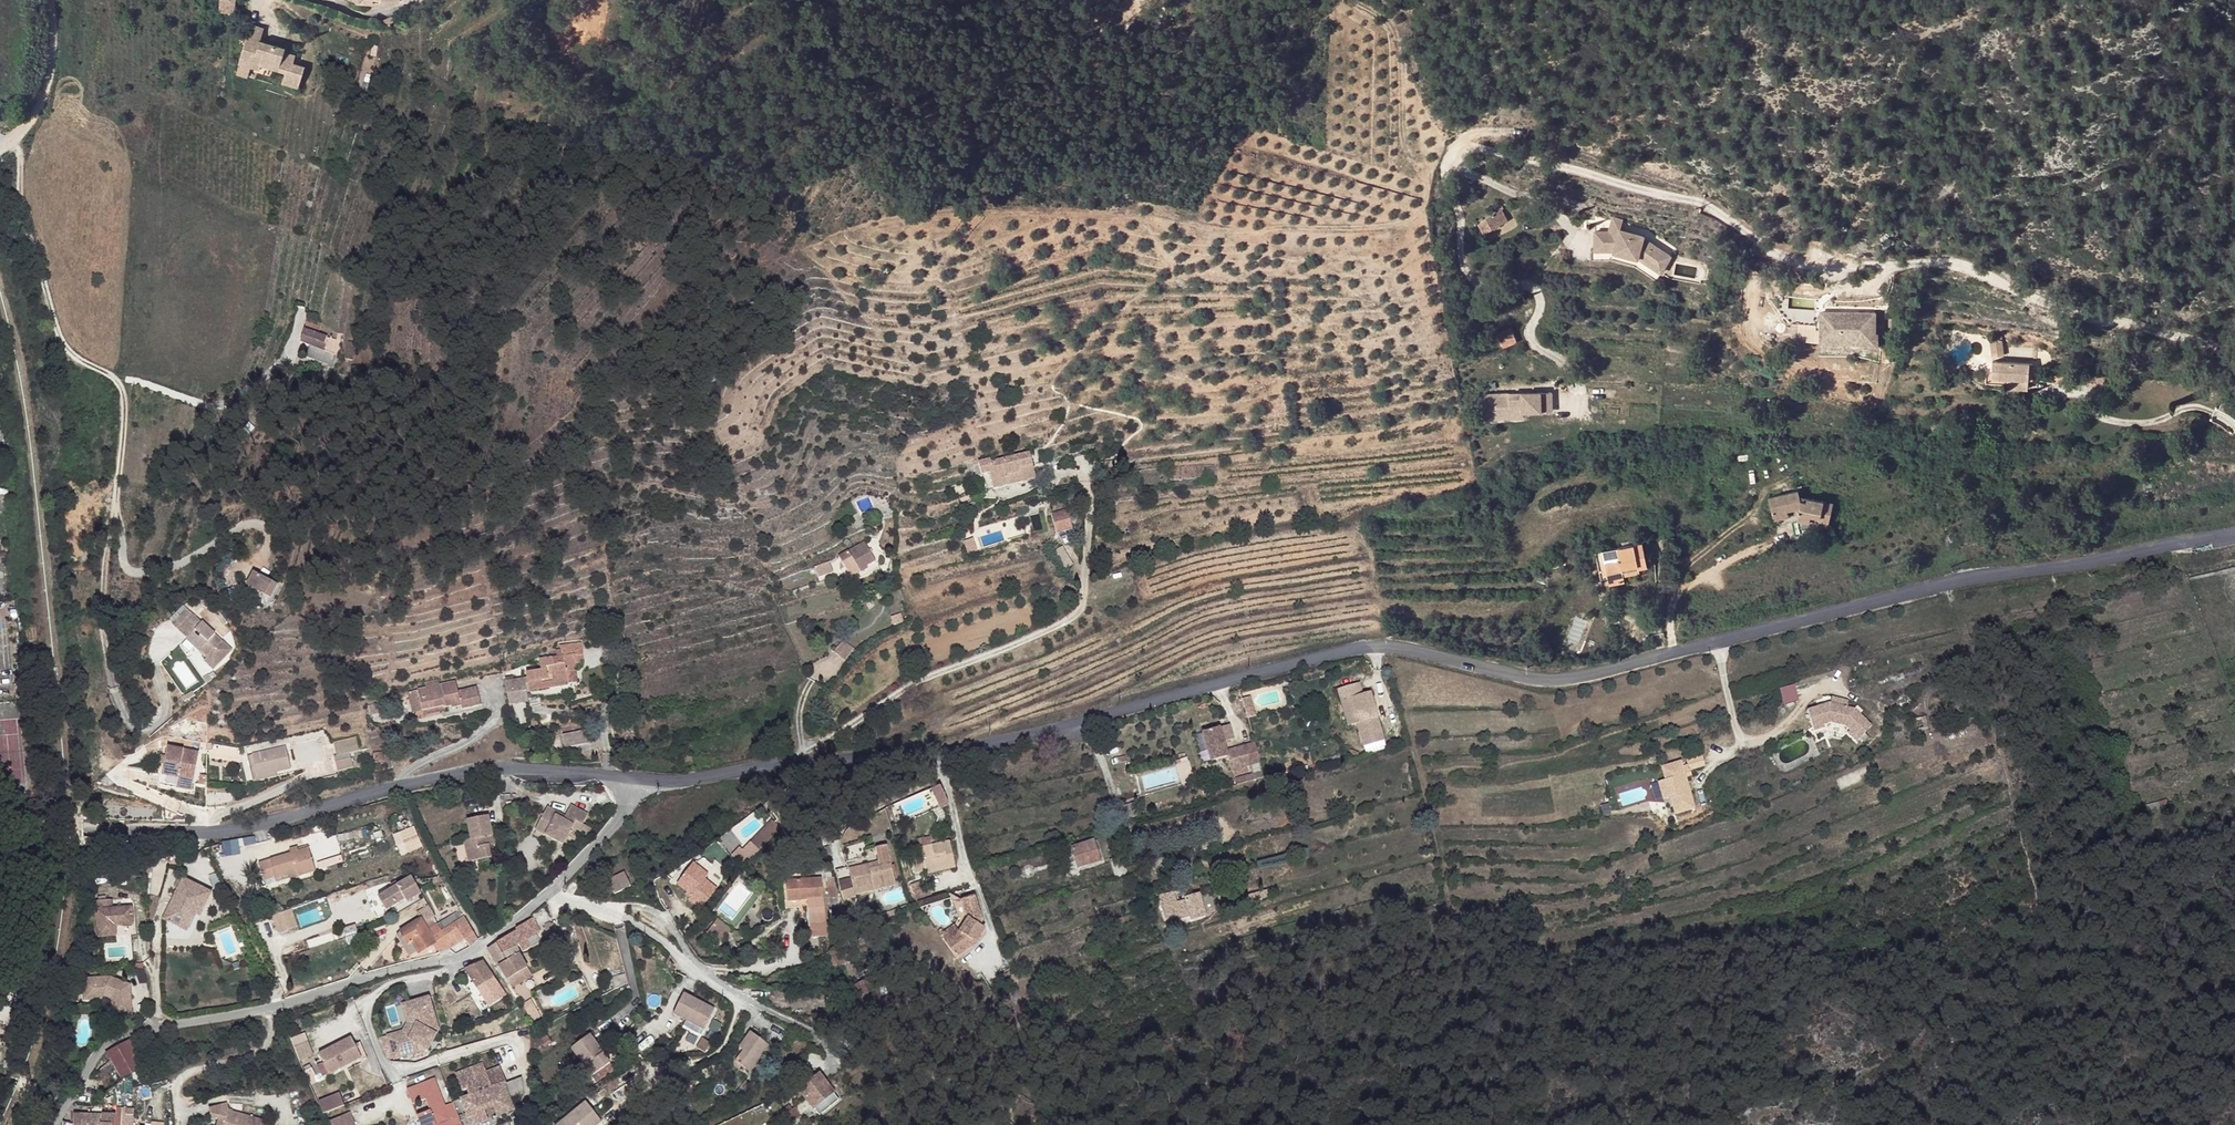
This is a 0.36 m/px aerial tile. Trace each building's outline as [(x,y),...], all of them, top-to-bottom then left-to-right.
[(394,20),(392,16),(381,22),(382,25),(388,26),(391,25),(394,20)] [(263,29),(250,25),(249,30),(262,34),(263,29)] [(284,48),(260,41),(262,34),(249,30),(239,63),(259,70),(260,65),(285,72),(282,83),(298,88),(304,67),(293,63),(295,55),(283,52),(284,48)] [(1501,210),(1494,214),(1500,224),(1507,220),(1501,210)] [(1494,214),(1477,223),(1483,233),(1500,224),(1494,214)] [(1613,217),(1608,231),(1611,232),(1614,222),(1621,224),(1622,220),(1613,217)] [(1643,236),(1620,229),(1621,224),(1614,222),(1611,232),(1608,231),(1595,230),(1595,249),(1591,249),(1591,259),(1611,259),(1634,265),(1656,280),(1661,273),(1652,267),(1659,256),(1647,248),(1650,245),(1642,240),(1642,238),(1643,236)] [(1659,256),(1662,251),(1650,243),(1650,245),(1647,248),(1659,256)] [(1671,257),(1662,251),(1659,256),(1652,267),(1661,273),(1671,257)] [(1875,313),(1821,312),(1820,342),(1865,342),(1865,333),(1874,334),(1875,313)] [(327,338),(318,335),(320,326),(306,322),(301,343),(310,346),(305,357),(331,365),(333,354),(336,340),(327,338)] [(1511,330),(1499,335),(1503,346),(1516,341),(1511,330)] [(2001,339),(1990,341),(1992,357),(2003,356),(2001,339)] [(354,343),(348,342),(346,359),(352,360),(354,343)] [(2032,364),(1992,361),(1990,377),(2006,378),(2016,379),(2015,389),(2027,389),(2028,380),(2028,374),(2032,375),(2032,364)] [(2016,379),(2006,378),(2006,388),(2015,389),(2016,379)] [(1491,420),(1528,419),(1528,412),(1556,412),(1556,391),(1491,392),(1491,420)] [(2222,402),(2219,410),(2234,416),(2234,414),(2234,407),(2222,402)] [(990,459),(978,462),(981,475),(989,473),(993,489),(1035,479),(1029,453),(990,462),(990,459)] [(1203,465),(1169,468),(1170,480),(1204,477),(1203,465)] [(989,473),(981,475),(985,491),(993,489),(989,473)] [(1800,500),(1799,496),(1798,491),(1768,498),(1772,514),(1787,511),(1795,509),(1800,508),(1799,513),(1796,513),(1798,519),(1809,521),(1809,520),(1818,522),(1817,526),(1817,528),(1827,530),(1833,504),(1806,498),(1805,501),(1800,500)] [(1051,514),(1056,533),(1072,529),(1070,521),(1076,520),(1073,509),(1051,514)] [(1787,511),(1772,514),(1773,520),(1788,517),(1787,511)] [(1662,533),(1671,533),(1670,523),(1662,524),(1662,533)] [(1677,540),(1680,552),(1692,549),(1689,537),(1677,540)] [(875,561),(864,542),(838,557),(849,576),(845,578),(849,585),(879,568),(875,561)] [(1608,578),(1609,584),(1625,581),(1623,575),(1622,571),(1639,568),(1647,566),(1642,543),(1617,548),(1595,552),(1600,580),(1608,578)] [(1056,551),(1066,569),(1074,564),(1064,546),(1056,551)] [(814,567),(818,578),(832,573),(829,562),(814,567)] [(276,585),(253,573),(247,586),(270,597),(276,585)] [(186,609),(175,621),(177,630),(192,614),(186,609)] [(232,650),(192,614),(177,630),(207,657),(203,661),(213,670),(232,650)] [(589,637),(589,645),(603,644),(602,636),(589,637)] [(854,650),(843,640),(834,652),(845,661),(854,650)] [(582,655),(580,642),(559,645),(560,650),(555,650),(557,657),(551,658),(552,665),(545,667),(546,669),(541,670),(526,672),(527,678),(505,681),(509,705),(524,703),(522,692),(526,691),(566,685),(565,684),(563,666),(572,665),(574,665),(573,656),(578,655),(582,655)] [(539,659),(541,670),(546,669),(545,667),(552,665),(551,658),(539,659)] [(572,665),(563,666),(565,684),(574,683),(572,665)] [(209,676),(203,679),(206,684),(212,680),(209,676)] [(457,690),(455,681),(439,685),(438,680),(425,683),(426,688),(417,690),(422,711),(443,706),(444,708),(451,706),(452,708),(461,706),(462,709),(481,705),(476,686),(457,690)] [(1359,683),(1337,690),(1340,701),(1350,698),(1357,723),(1364,746),(1384,740),(1370,692),(1362,694),(1359,683)] [(1786,705),(1802,701),(1798,684),(1782,688),(1786,705)] [(417,690),(408,692),(413,713),(422,711),(417,690)] [(192,691),(182,699),(184,702),(187,700),(188,700),(195,695),(192,691)] [(1249,697),(1241,699),(1244,710),(1252,708),(1249,697)] [(1350,698),(1340,701),(1348,726),(1357,723),(1350,698)] [(382,703),(368,706),(369,715),(384,712),(382,703)] [(1847,732),(1857,740),(1871,725),(1854,709),(1829,703),(1807,710),(1814,731),(1824,727),(1823,724),(1829,722),(1845,726),(1850,730),(1847,732)] [(422,711),(423,716),(444,711),(443,706),(422,711)] [(1252,708),(1244,710),(1247,719),(1255,716),(1252,708)] [(1925,717),(1913,720),(1916,732),(1928,729),(1925,717)] [(1229,725),(1219,728),(1223,742),(1233,739),(1229,725)] [(1223,742),(1219,728),(1200,734),(1208,763),(1224,757),(1229,771),(1249,765),(1243,746),(1226,751),(1223,742)] [(588,742),(586,729),(563,734),(565,746),(588,742)] [(1369,752),(1386,746),(1385,741),(1367,746),(1369,752)] [(1254,742),(1243,746),(1249,765),(1260,762),(1254,742)] [(285,746),(252,754),(252,755),(257,776),(272,773),(291,769),(285,746)] [(197,758),(167,750),(157,789),(188,796),(197,758)] [(349,752),(334,756),(337,771),(353,768),(349,752)] [(383,761),(382,752),(373,754),(375,762),(383,761)] [(684,757),(686,765),(693,763),(690,754),(684,757)] [(257,776),(252,755),(248,756),(254,782),(273,777),(272,773),(257,776)] [(1177,764),(1183,783),(1196,779),(1191,760),(1177,764)] [(1695,764),(1680,769),(1681,773),(1675,774),(1674,769),(1654,774),(1658,786),(1651,789),(1655,806),(1662,804),(1667,821),(1686,815),(1678,785),(1684,783),(1682,778),(1698,773),(1695,764)] [(1262,771),(1252,774),(1254,780),(1264,776),(1262,771)] [(1252,774),(1236,779),(1237,785),(1254,780),(1252,774)] [(940,786),(932,789),(941,809),(946,807),(940,786)] [(2168,807),(2166,800),(2145,805),(2147,812),(2168,807)] [(588,815),(571,806),(565,817),(563,820),(556,816),(557,813),(547,808),(535,830),(562,844),(572,827),(575,820),(583,824),(588,815)] [(488,816),(467,820),(471,840),(472,848),(466,849),(468,862),(475,861),(491,858),(488,846),(487,838),(492,836),(488,816)] [(592,829),(583,824),(575,820),(572,827),(588,836),(592,829)] [(750,842),(759,850),(780,829),(772,820),(750,842)] [(413,827),(400,832),(408,852),(422,846),(413,827)] [(929,837),(918,840),(920,848),(931,846),(929,837)] [(241,839),(223,841),(225,856),(243,853),(241,839)] [(1094,841),(1071,848),(1077,868),(1100,860),(1094,841)] [(743,867),(759,850),(750,842),(743,851),(740,848),(732,856),(743,867)] [(931,846),(920,848),(920,852),(922,857),(925,871),(925,873),(955,867),(950,842),(931,846)] [(848,867),(835,870),(841,893),(853,890),(854,892),(873,887),(874,890),(895,885),(885,846),(875,848),(878,862),(880,867),(869,870),(868,865),(848,870),(848,867)] [(308,848),(298,851),(291,853),(259,863),(264,880),(275,877),(297,869),(299,876),(316,871),(308,848)] [(1122,856),(1109,860),(1115,878),(1128,874),(1122,856)] [(922,857),(911,859),(915,874),(925,871),(922,857)] [(693,863),(677,884),(687,892),(691,895),(689,897),(688,899),(701,909),(716,889),(704,879),(708,875),(693,863)] [(297,869),(275,877),(276,881),(289,877),(290,879),(299,876),(297,869)] [(839,906),(837,886),(834,886),(833,877),(831,878),(830,869),(824,869),(825,878),(828,878),(828,887),(830,907),(839,906)] [(608,880),(614,894),(631,886),(624,873),(608,880)] [(820,878),(810,880),(809,873),(783,876),(785,902),(788,901),(798,901),(799,907),(809,907),(812,937),(826,935),(820,878)] [(421,894),(411,877),(378,897),(386,911),(405,900),(406,902),(421,894)] [(211,892),(182,878),(162,920),(180,928),(191,905),(202,911),(211,892)] [(920,881),(911,885),(913,892),(923,888),(920,881)] [(923,888),(913,892),(917,902),(931,897),(927,886),(923,888)] [(853,890),(841,893),(843,900),(846,899),(847,903),(851,902),(850,898),(855,897),(854,895),(854,892),(853,890)] [(1176,891),(1159,895),(1162,906),(1179,902),(1176,891)] [(1260,892),(1245,897),(1247,903),(1262,899),(1260,892)] [(1162,906),(1166,919),(1178,916),(1179,920),(1190,917),(1191,920),(1206,916),(1200,893),(1186,897),(1186,899),(1179,902),(1162,906)] [(959,932),(945,943),(955,957),(975,943),(984,928),(980,925),(982,920),(973,896),(961,900),(967,919),(959,932)] [(132,906),(113,908),(112,900),(95,901),(98,937),(117,935),(116,926),(133,925),(132,906)] [(202,911),(191,905),(180,928),(186,931),(195,914),(200,916),(202,911)] [(435,916),(429,905),(417,913),(421,920),(423,923),(435,916)] [(464,918),(460,911),(428,931),(434,943),(439,952),(447,946),(442,939),(459,931),(463,939),(464,941),(470,947),(477,940),(464,918)] [(895,916),(893,911),(883,915),(884,920),(895,916)] [(274,920),(279,933),(297,927),(292,913),(274,920)] [(540,931),(532,918),(531,919),(515,929),(516,930),(497,943),(503,953),(515,947),(519,945),(523,952),(531,947),(527,940),(536,935),(535,934),(540,931)] [(730,930),(717,919),(713,924),(720,930),(719,932),(725,937),(730,930)] [(428,931),(423,923),(421,920),(401,932),(396,936),(410,957),(418,952),(418,953),(434,943),(428,931)] [(557,931),(554,922),(544,927),(547,933),(550,933),(552,934),(557,931)] [(720,930),(713,924),(703,937),(711,943),(713,941),(719,945),(725,937),(719,932),(720,930)] [(355,925),(343,929),(347,939),(358,934),(355,925)] [(959,932),(954,925),(940,935),(945,943),(959,932)] [(459,931),(442,939),(447,946),(449,948),(463,939),(459,931)] [(503,953),(497,943),(488,949),(498,967),(519,954),(515,947),(503,953)] [(730,952),(732,961),(747,958),(745,949),(730,952)] [(527,968),(519,954),(498,967),(507,980),(527,968)] [(499,985),(482,961),(465,969),(477,988),(478,988),(483,995),(499,985)] [(532,976),(527,968),(507,980),(512,989),(532,976)] [(888,995),(879,977),(874,980),(873,978),(852,987),(853,990),(861,1006),(862,1007),(888,995)] [(130,985),(109,978),(82,980),(84,1001),(102,999),(103,996),(111,999),(115,1000),(116,1015),(132,1015),(130,985)] [(853,990),(846,993),(854,1009),(861,1006),(853,990)] [(902,992),(893,996),(898,1007),(907,1004),(905,1000),(908,998),(907,995),(904,996),(902,992)] [(673,1014),(704,1030),(714,1009),(684,994),(673,1014)] [(429,998),(417,1001),(412,1010),(416,1025),(408,1038),(389,1044),(393,1059),(427,1049),(436,1035),(433,1033),(432,1033),(436,1030),(436,1027),(435,1025),(433,1024),(430,1024),(434,1017),(429,998)] [(541,1017),(531,999),(523,1005),(527,1011),(530,1023),(541,1017)] [(412,1010),(417,1001),(402,1006),(407,1023),(403,1031),(387,1036),(389,1044),(408,1038),(416,1025),(412,1010)] [(749,1072),(769,1045),(750,1032),(739,1048),(743,1051),(735,1062),(749,1072)] [(309,1033),(293,1039),(302,1064),(318,1058),(309,1033)] [(571,1048),(591,1077),(610,1063),(589,1035),(571,1048)] [(355,1045),(351,1038),(318,1054),(321,1058),(322,1062),(329,1074),(361,1058),(355,1045)] [(711,1043),(703,1038),(697,1048),(705,1052),(708,1046),(710,1044),(711,1043)] [(121,1080),(132,1074),(143,1068),(135,1041),(128,1041),(106,1053),(110,1060),(93,1076),(104,1096),(121,1080)] [(323,1077),(329,1074),(322,1062),(317,1065),(323,1077)] [(482,1063),(471,1067),(475,1076),(485,1072),(482,1063)] [(613,1068),(610,1063),(591,1077),(595,1081),(613,1068)] [(471,1067),(455,1074),(461,1089),(466,1088),(469,1095),(461,1098),(471,1123),(487,1117),(484,1108),(509,1098),(503,1083),(506,1081),(500,1066),(485,1072),(475,1076),(471,1067)] [(839,1100),(819,1075),(812,1081),(800,1090),(820,1115),(839,1100)] [(812,1081),(809,1076),(796,1086),(800,1090),(812,1081)] [(434,1079),(407,1090),(412,1105),(425,1100),(430,1111),(417,1116),(420,1124),(437,1124),(458,1116),(453,1103),(444,1106),(434,1079)] [(134,1094),(134,1084),(126,1084),(125,1093),(134,1094)] [(318,1102),(323,1114),(344,1106),(340,1094),(318,1102)] [(509,1098),(484,1108),(487,1117),(512,1107),(509,1098)] [(601,1121),(586,1102),(557,1124),(597,1124),(601,1121)] [(229,1111),(227,1103),(208,1108),(211,1121),(219,1119),(226,1121),(224,1124),(268,1124),(269,1122),(229,1111)] [(101,1115),(101,1124),(121,1124),(122,1109),(117,1108),(116,1115),(101,1115)] [(794,1108),(783,1116),(789,1124),(800,1115),(794,1108)] [(134,1116),(134,1109),(126,1109),(122,1109),(121,1124),(134,1124),(134,1116)] [(334,1124),(359,1124),(352,1112),(332,1121),(334,1124)] [(73,1115),(73,1124),(63,1122),(62,1124),(101,1124),(101,1115),(73,1115)] [(458,1116),(437,1124),(462,1124),(458,1116)] [(780,1117),(771,1124),(772,1124),(779,1124),(784,1121),(780,1117)]
